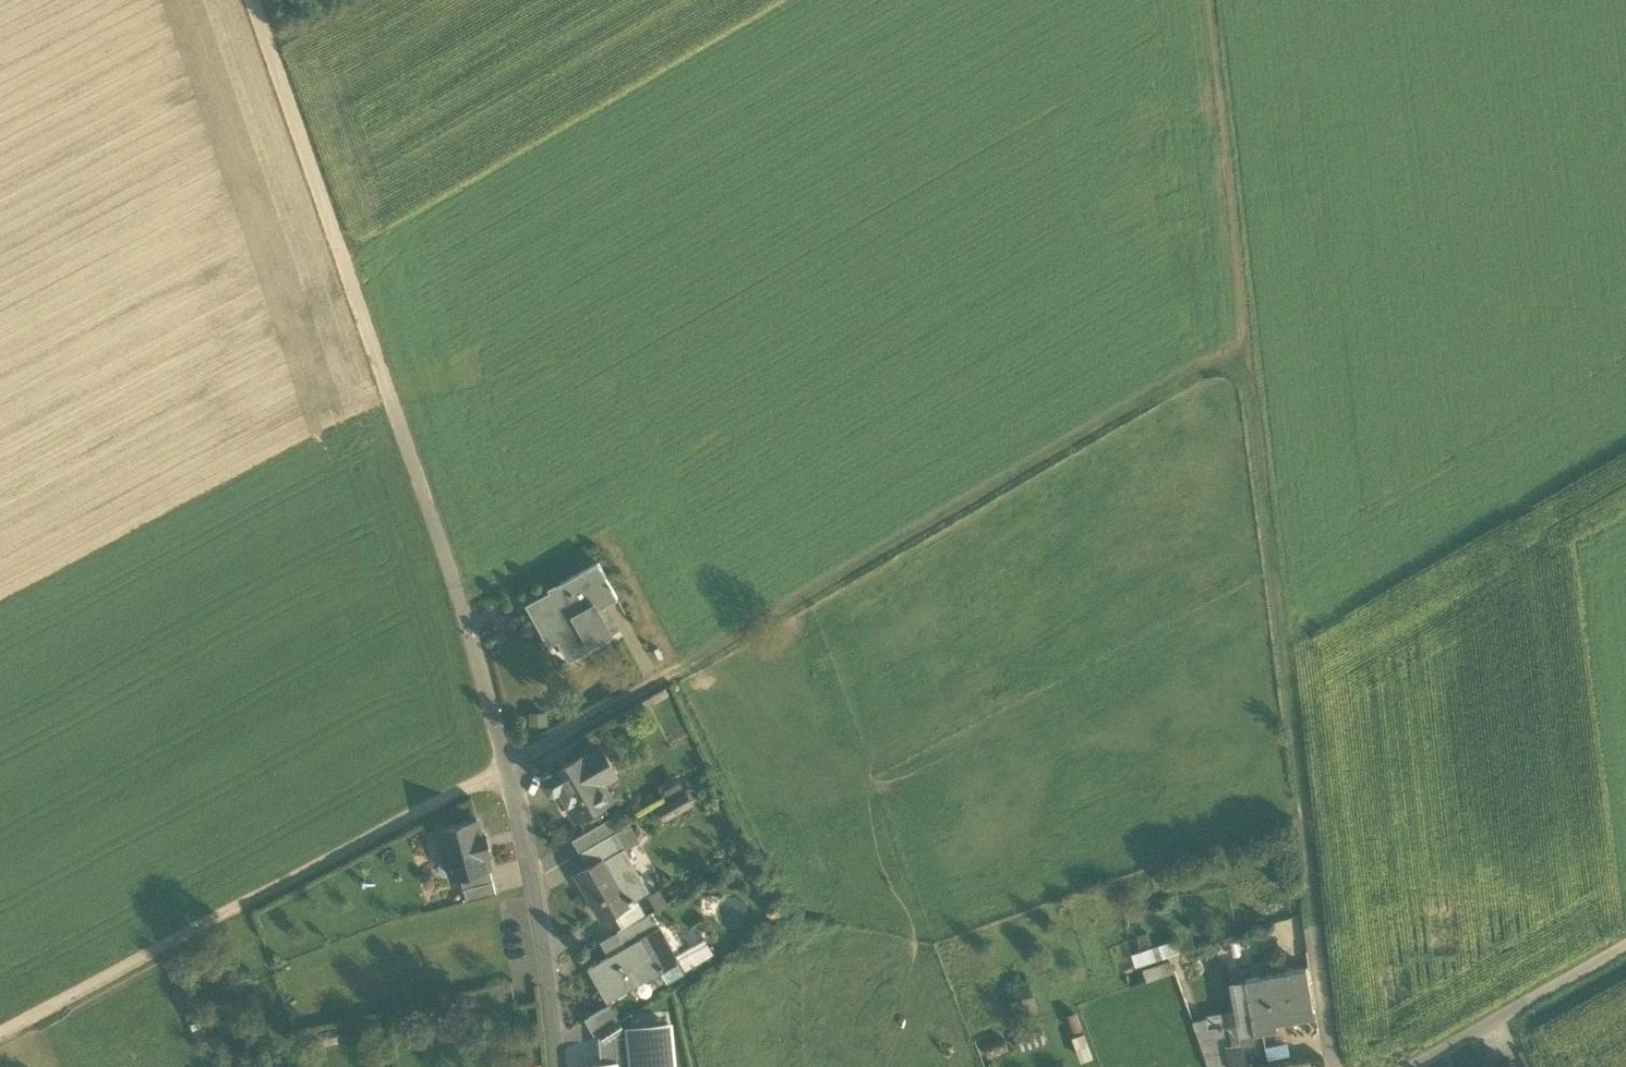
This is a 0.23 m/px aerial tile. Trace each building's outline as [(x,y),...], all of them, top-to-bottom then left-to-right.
[(557,628),(572,655),(594,643),(593,641),(579,616),(595,606),(616,595),(598,562),(557,585),(560,590),(552,594),(551,592),(529,605),(546,634),(557,628)] [(609,631),(595,606),(579,616),(593,641),(609,631)] [(548,711),(529,711),(529,726),(549,725),(548,711)] [(584,753),(552,773),(559,784),(579,817),(611,798),(597,775),(614,765),(602,746),(586,756),(584,753)] [(554,787),(559,784),(552,773),(547,775),(546,780),(550,786),(554,787)] [(685,790),(676,774),(661,784),(670,799),(685,790)] [(658,808),(665,819),(693,803),(687,792),(658,808)] [(572,838),(580,851),(615,830),(618,829),(610,816),(572,838)] [(460,875),(490,868),(486,852),(490,851),(485,834),(481,835),(477,819),(441,828),(453,877),(460,875)] [(618,829),(615,830),(624,846),(625,848),(641,838),(631,821),(618,829)] [(624,846),(615,830),(580,851),(589,866),(624,846)] [(577,873),(603,917),(608,914),(642,894),(650,890),(625,848),(624,846),(589,866),(577,873)] [(496,893),(490,868),(460,875),(467,901),(496,893)] [(650,890),(642,894),(651,909),(668,899),(659,884),(650,890)] [(608,914),(617,929),(651,909),(642,894),(608,914)] [(617,929),(624,942),(658,923),(651,911),(652,911),(651,909),(617,929)] [(587,965),(607,998),(677,956),(668,941),(669,940),(659,922),(658,923),(624,942),(608,952),(587,965)] [(624,942),(617,929),(600,939),(608,952),(624,942)] [(1176,939),(1153,946),(1157,960),(1180,952),(1176,939)] [(1135,967),(1157,960),(1153,946),(1131,954),(1135,967)] [(678,960),(662,969),(669,981),(685,972),(678,960)] [(1169,960),(1142,969),(1146,981),(1173,972),(1169,960)] [(1245,980),(1254,1022),(1316,1009),(1307,967),(1245,980)] [(1254,1022),(1245,980),(1230,982),(1234,1011),(1236,1024),(1238,1036),(1257,1033),(1254,1022)] [(1039,1016),(1034,994),(1010,1000),(1016,1022),(1039,1016)] [(594,1033),(598,1031),(619,1018),(609,1001),(584,1016),(594,1033)] [(619,1018),(598,1031),(601,1064),(613,1063),(614,1066),(636,1066),(632,1026),(634,1026),(632,1011),(619,1018)] [(1207,1019),(1208,1028),(1236,1024),(1234,1011),(1206,1015),(1207,1019)] [(1266,1031),(1257,1033),(1238,1036),(1236,1024),(1208,1028),(1207,1019),(1192,1021),(1210,1066),(1238,1066),(1270,1063),(1269,1059),(1267,1046),(1266,1031)] [(667,1023),(634,1026),(632,1026),(636,1066),(672,1066),(667,1023)] [(1043,1029),(1015,1040),(1019,1052),(1048,1042),(1043,1029)] [(1004,1035),(984,1043),(989,1057),(1009,1049),(1004,1035)] [(1288,1043),(1267,1046),(1269,1059),(1290,1056),(1288,1043)]
